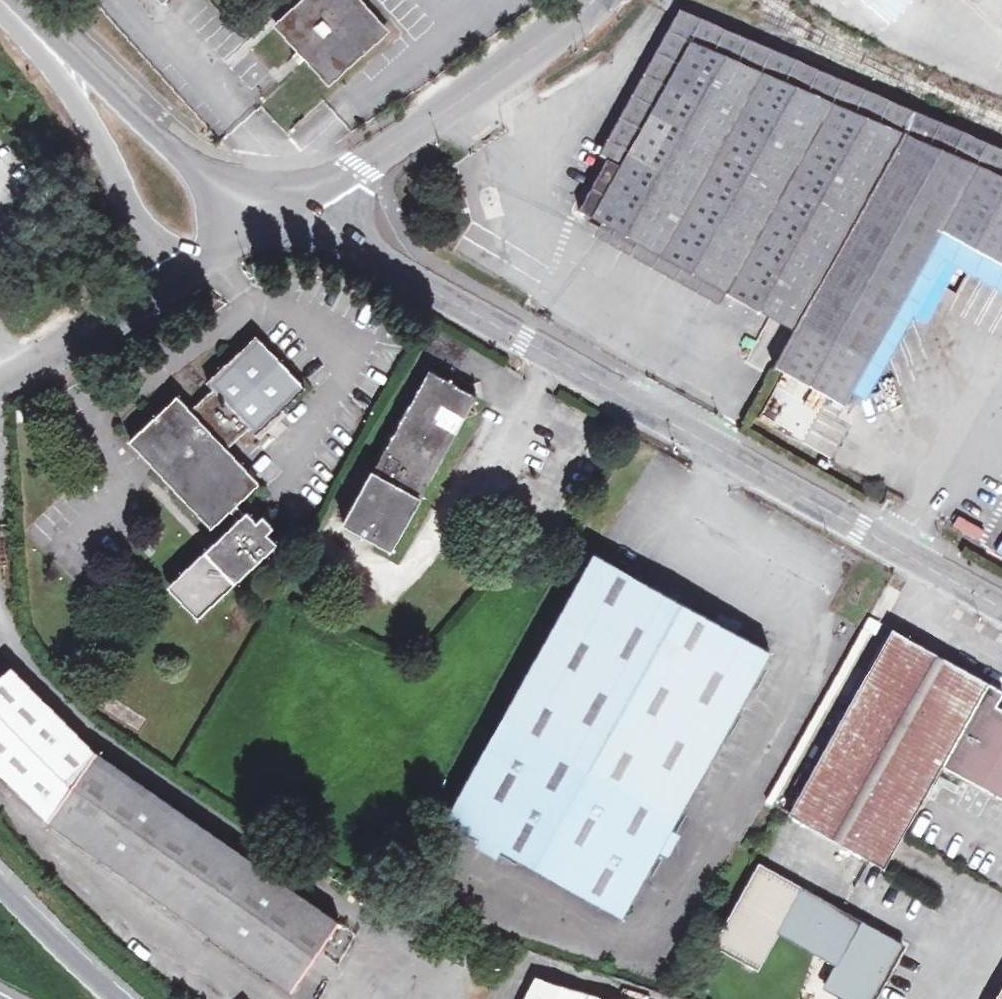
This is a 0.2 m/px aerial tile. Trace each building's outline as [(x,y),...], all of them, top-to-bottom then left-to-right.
[(274,22),(294,44),(286,50),(296,62),(305,55),(326,78),(384,26),(361,0),(299,0),(274,22)] [(676,31),(610,171),(625,178),(675,76),(687,50),(905,140),(913,125),(676,31)] [(803,337),(905,140),(687,50),(625,178),(610,171),(587,220),(585,224),(803,337)] [(938,246),(946,232),(1001,263),(1001,161),(913,125),(905,140),(803,337),(784,375),(811,389),(851,410),(865,385),(938,246)] [(938,246),(1001,282),(1001,263),(946,232),(938,246)] [(239,506),(262,484),(228,448),(250,427),(260,437),(310,389),(257,334),(207,382),(216,391),(195,411),(181,396),(131,444),(214,530),(227,517),(239,506)] [(469,388),(453,392),(433,381),(348,533),(393,559),(465,432),(478,428),(475,414),(479,407),(472,403),(469,388)] [(248,516),(239,506),(227,517),(236,527),(167,589),(196,622),(284,544),(273,532),(278,527),(269,517),(262,523),(253,512),(248,516)] [(627,922),(770,653),(608,564),(596,557),(454,826),(627,922)] [(997,713),(1001,704),(1001,699),(1001,698),(891,637),(789,824),(885,877),(909,835),(943,776),(1001,809),(1001,716),(997,713)] [(8,679),(0,688),(0,786),(47,831),(70,846),(300,998),(346,930),(101,769),(8,679)] [(817,756),(800,747),(770,801),(787,811),(817,756)] [(901,945),(759,870),(719,946),(760,967),(778,933),(838,966),(826,990),(843,998),(873,998),(901,945)] [(544,985),(537,998),(586,998),(544,985)]
